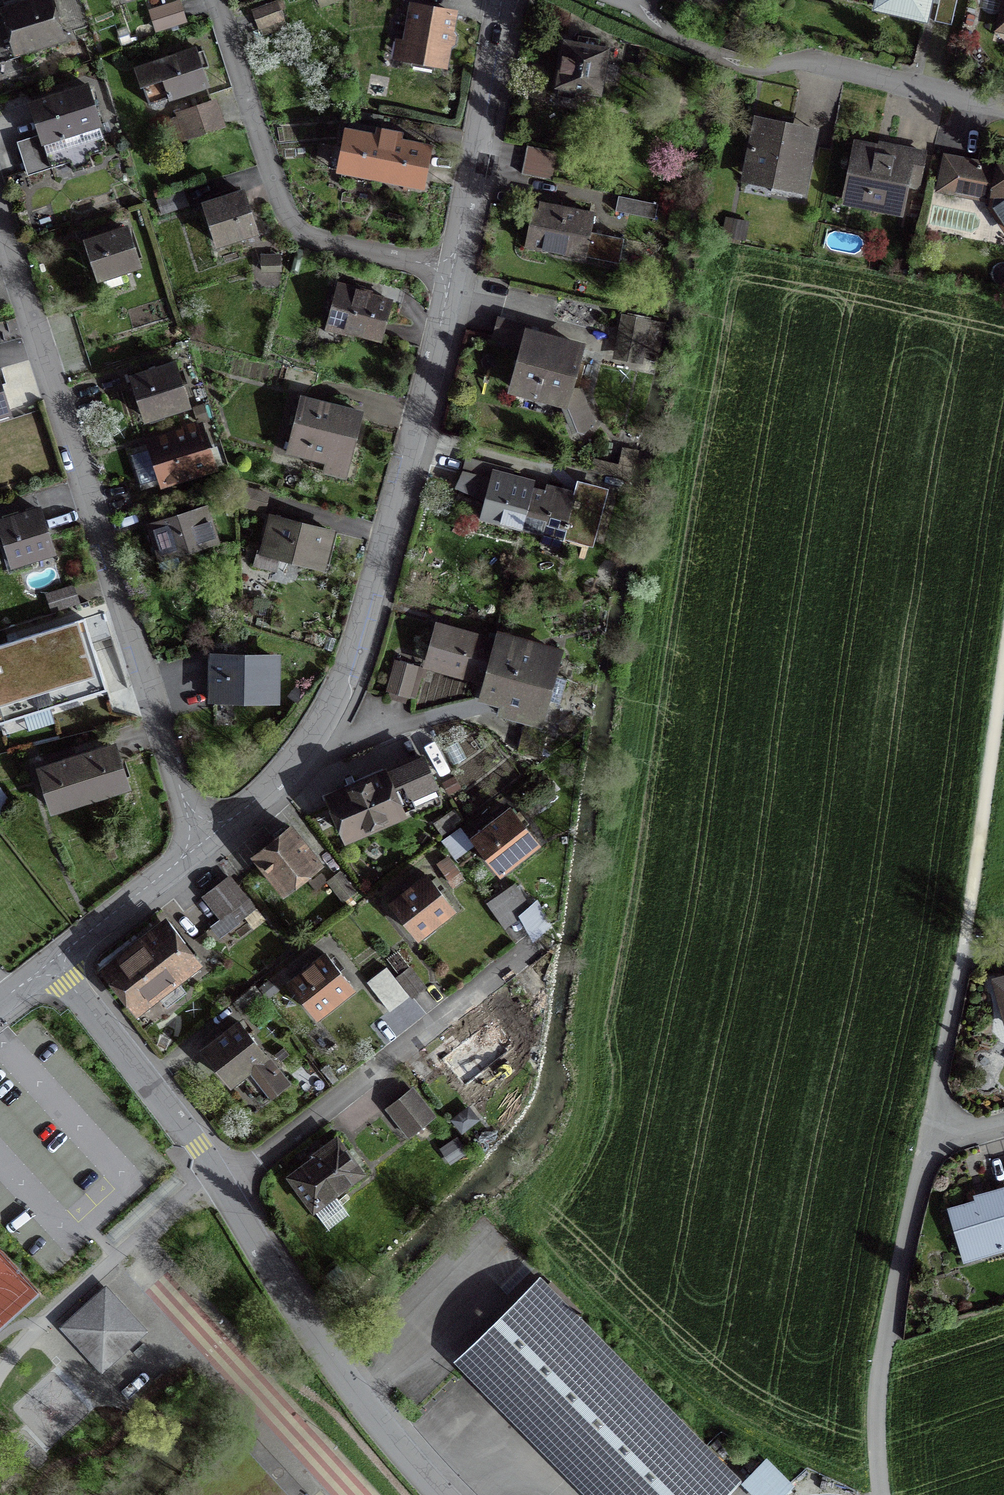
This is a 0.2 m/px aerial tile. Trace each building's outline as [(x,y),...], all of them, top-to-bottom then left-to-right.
[(0,13),(0,53),(14,48),(15,52),(59,39),(47,0),(42,0),(0,13)] [(875,9),(923,20),(928,0),(877,0),(875,9)] [(177,3),(149,12),(155,31),(183,22),(177,3)] [(275,5),(252,14),(257,28),(280,20),(275,5)] [(448,32),(451,15),(412,8),(403,59),(442,66),(445,49),(451,45),(452,38),(448,32)] [(583,40),(582,47),(564,44),(556,87),(558,87),(556,97),(573,100),(575,90),(597,94),(600,81),(610,82),(613,66),(603,64),(605,51),(594,49),(595,42),(583,40)] [(205,87),(193,52),(135,71),(147,106),(205,87)] [(97,124),(86,89),(30,106),(39,138),(16,145),(26,176),(68,162),(72,173),(89,167),(86,156),(104,151),(96,124),(97,124)] [(210,103),(181,113),(189,139),(219,128),(210,103)] [(793,128),(755,120),(744,174),(772,180),(770,187),(771,187),(801,193),(811,146),(790,142),(793,128)] [(375,139),(345,133),(337,171),(421,187),(428,149),(398,143),(400,136),(376,132),(375,139)] [(892,149),(891,153),(854,146),(843,200),(899,212),(905,186),(914,188),(921,154),(892,149)] [(526,147),(520,175),(550,181),(555,153),(526,147)] [(944,159),(938,191),(993,202),(991,208),(1003,228),(1003,171),(944,159)] [(186,206),(182,193),(155,202),(159,215),(186,206)] [(242,194),(203,207),(215,245),(254,233),(242,194)] [(616,212),(656,220),(660,205),(619,197),(616,212)] [(541,250),(545,250),(617,264),(622,240),(588,233),(591,216),(538,206),(537,213),(532,212),(527,237),(543,240),(541,250)] [(125,231),(86,244),(98,278),(101,277),(106,290),(122,285),(117,272),(136,266),(125,231)] [(279,271),(278,258),(260,259),(261,272),(279,271)] [(326,322),(343,326),(342,331),(379,341),(389,303),(367,297),(368,294),(336,286),(326,322)] [(644,323),(624,319),(617,353),(637,357),(644,323)] [(493,339),(521,347),(510,389),(537,397),(539,390),(567,397),(569,390),(580,349),(527,335),(528,329),(498,320),(493,339)] [(174,366),(131,380),(143,420),(187,406),(174,366)] [(359,414),(301,399),(287,453),(309,458),(310,453),(347,462),(359,414)] [(199,428),(149,444),(161,485),(212,469),(199,428)] [(489,481),(480,518),(521,529),(531,491),(516,487),(518,480),(492,473),(493,467),(464,459),(461,474),(489,481)] [(544,495),(531,491),(521,529),(559,539),(557,548),(558,548),(572,494),(546,487),(544,495)] [(265,496),(237,489),(233,504),(262,511),(265,496)] [(204,509),(148,526),(159,560),(214,543),(204,509)] [(39,512),(0,524),(0,533),(10,564),(51,551),(39,512)] [(319,569),(329,533),(271,518),(262,554),(319,569)] [(45,596),(50,612),(77,603),(71,588),(45,596)] [(84,615),(0,641),(0,723),(107,687),(84,615)] [(427,665),(486,682),(497,646),(437,629),(427,665)] [(536,727),(556,655),(499,638),(497,646),(486,682),(482,697),(504,703),(500,717),(536,727)] [(215,705),(215,698),(273,700),(273,659),(213,658),(212,698),(214,698),(213,705),(215,705)] [(385,692),(388,693),(413,700),(422,669),(394,661),(394,662),(396,663),(388,692),(386,691),(385,692)] [(113,749),(38,773),(50,810),(125,786),(113,749)] [(438,797),(422,759),(329,800),(345,838),(399,814),(396,805),(433,788),(437,797),(438,797)] [(529,816),(553,798),(537,778),(514,796),(529,816)] [(473,839),(499,873),(535,845),(509,812),(473,839)] [(274,842),(254,858),(282,893),(317,864),(290,829),(284,834),(280,829),(270,837),(274,842)] [(326,882),(342,902),(354,893),(338,873),(326,882)] [(416,938),(451,910),(425,877),(390,905),(416,938)] [(227,879),(203,897),(220,919),(244,900),(227,879)] [(507,893),(486,906),(502,930),(522,917),(507,893)] [(196,968),(164,928),(108,972),(135,1007),(154,992),(166,1007),(183,993),(176,984),(196,968)] [(315,1017),(351,989),(324,956),(289,984),(315,1017)] [(408,969),(396,978),(411,998),(424,989),(408,969)] [(379,991),(395,1011),(411,998),(396,978),(379,991)] [(253,987),(234,1002),(243,1014),(262,999),(253,987)] [(238,1024),(202,1052),(228,1085),(240,1076),(261,1103),(285,1084),(238,1024)] [(486,1025),(440,1060),(463,1089),(508,1053),(486,1025)] [(430,1116),(412,1093),(388,1111),(406,1135),(430,1116)] [(313,1156),(315,1158),(288,1178),(312,1210),(360,1174),(335,1140),(313,1156)] [(1003,1249),(1003,1188),(981,1195),(974,1197),(975,1202),(949,1210),(953,1222),(951,1223),(963,1261),(1003,1249)] [(123,1311),(104,1290),(72,1320),(91,1340),(81,1349),(101,1370),(133,1341),(114,1320),(123,1311)] [(494,1387),(493,1388),(575,1470),(576,1470),(600,1494),(601,1494),(714,1494),(727,1482),(671,1426),(670,1427),(536,1292),(468,1360),(494,1387)] [(742,1480),(757,1494),(783,1494),(793,1485),(766,1457),(742,1480)]
